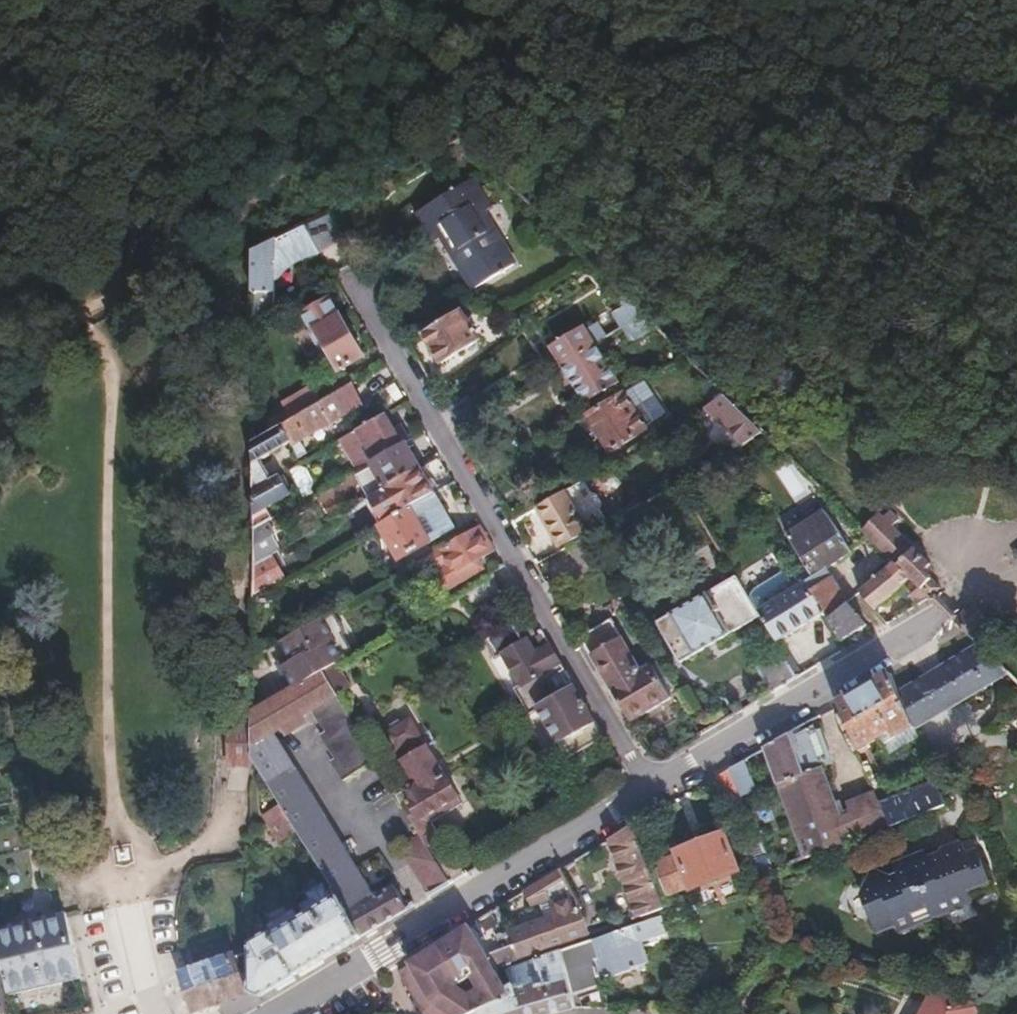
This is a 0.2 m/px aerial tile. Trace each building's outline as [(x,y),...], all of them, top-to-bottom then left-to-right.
[(475,175),(418,207),(434,236),(445,230),(474,282),(514,260),(485,208),(491,204),(475,175)] [(328,211),(303,224),(316,248),(317,251),(342,239),(328,211)] [(251,249),(251,317),(273,305),(273,248),(292,243),(299,257),(316,248),(303,224),(297,227),(251,249)] [(326,297),(299,312),(309,329),(308,335),(315,347),(320,350),(324,347),(337,370),(360,356),(326,297)] [(642,314),(632,304),(612,317),(623,328),(625,325),(642,314)] [(480,339),(462,309),(424,332),(441,362),(480,339)] [(625,325),(623,328),(629,324),(644,315),(642,314),(625,325)] [(629,324),(623,328),(614,333),(618,342),(622,343),(635,335),(629,324)] [(605,339),(557,368),(564,381),(567,382),(573,378),(586,399),(621,378),(603,347),(608,344),(605,339)] [(642,388),(639,382),(618,394),(589,412),(611,448),(647,427),(629,395),(642,388)] [(289,418),(277,425),(285,440),(295,457),(305,451),(298,438),(361,403),(350,384),(318,402),(289,418)] [(281,402),(289,418),(318,402),(309,386),(281,402)] [(756,425),(724,394),(706,404),(741,439),(756,425)] [(394,428),(385,413),(337,440),(353,469),(369,460),(404,440),(409,438),(401,424),(394,428)] [(277,425),(251,440),(250,526),(264,518),(271,514),(265,504),(289,490),(280,472),(279,473),(263,452),(285,440),(277,425)] [(419,467),(404,440),(369,460),(384,487),(419,467)] [(297,462),(287,468),(303,497),(312,491),(310,486),(312,478),(306,466),(298,463),(297,462)] [(433,492),(419,467),(384,487),(384,488),(398,512),(410,505),(433,492)] [(589,484),(585,476),(563,489),(576,512),(591,504),(581,489),(589,484)] [(558,543),(599,519),(591,504),(576,512),(563,489),(536,505),(552,533),(558,543)] [(831,500),(822,491),(815,498),(824,507),(831,500)] [(398,512),(377,524),(397,558),(429,539),(452,526),(433,492),(410,505),(398,512)] [(783,530),(813,577),(850,551),(822,510),(820,507),(783,530)] [(910,578),(931,599),(942,589),(926,573),(932,567),(891,528),(881,518),(875,512),(869,519),(861,512),(852,521),(893,562),(910,578)] [(264,518),(250,526),(250,563),(268,553),(280,547),(264,518)] [(479,525),(442,546),(449,559),(444,562),(447,567),(452,575),(459,583),(483,567),(477,558),(493,548),(491,544),(479,525)] [(558,543),(552,533),(523,551),(529,560),(533,557),(558,543)] [(601,561),(587,534),(578,539),(593,565),(601,561)] [(250,563),(250,575),(267,576),(268,553),(250,563)] [(770,557),(743,573),(752,589),(780,574),(770,557)] [(875,611),(910,578),(893,562),(860,593),(875,611)] [(807,587),(823,613),(828,622),(849,604),(831,579),(826,573),(807,587)] [(743,589),(735,576),(656,622),(679,661),(758,615),(743,589)] [(807,587),(805,583),(767,605),(756,587),(750,591),(747,586),(743,589),(758,615),(760,614),(775,640),(823,613),(807,587)] [(840,642),(866,626),(849,604),(828,622),(840,642)] [(971,605),(955,623),(963,631),(971,639),(987,622),(971,605)] [(660,704),(639,670),(609,619),(593,628),(582,635),(579,636),(629,722),(660,704)] [(827,656),(815,628),(790,639),(802,667),(827,656)] [(992,659),(979,647),(946,665),(966,700),(1009,676),(992,659)] [(771,693),(795,678),(780,653),(756,667),(771,693)] [(656,660),(639,670),(660,704),(675,694),(656,660)] [(337,662),(323,670),(336,692),(350,684),(337,662)] [(914,683),(907,664),(890,674),(913,728),(914,729),(945,711),(925,677),(914,683)] [(945,711),(966,700),(946,665),(925,677),(945,711)] [(365,741),(342,703),(336,692),(323,670),(249,713),(249,725),(249,755),(279,805),(295,832),(334,899),(358,939),(405,911),(390,886),(365,901),(357,887),(363,883),(273,732),(285,725),(289,731),(304,721),(301,716),(314,708),(327,730),(322,733),(336,758),(332,760),(345,781),(377,762),(365,741)] [(572,686),(563,670),(547,679),(557,695),(572,686)] [(890,674),(836,705),(856,749),(892,731),(896,737),(913,728),(890,674)] [(572,686),(557,695),(536,708),(556,743),(558,742),(593,721),(572,686)] [(566,756),(601,736),(593,721),(558,742),(566,756)] [(815,734),(809,721),(765,747),(782,788),(804,844),(808,854),(851,837),(839,810),(820,768),(834,761),(823,730),(815,734)] [(228,764),(249,764),(249,755),(249,725),(228,726),(228,764)] [(365,741),(377,762),(403,746),(391,725),(365,741)] [(448,885),(464,875),(438,831),(437,832),(430,820),(460,803),(440,767),(429,774),(417,752),(392,766),(404,788),(395,793),(418,833),(448,885)] [(744,760),(730,767),(742,794),(757,787),(744,760)] [(877,794),(882,804),(887,802),(867,760),(862,762),(877,794)] [(730,767),(716,776),(730,804),(744,797),(742,794),(730,767)] [(887,802),(882,804),(890,822),(944,800),(937,782),(887,802)] [(742,794),(744,797),(769,850),(776,866),(792,860),(787,851),(757,787),(742,794)] [(877,794),(839,810),(851,837),(890,822),(882,804),(877,794)] [(295,832),(279,805),(262,816),(277,842),(295,832)] [(635,824),(613,837),(636,916),(666,904),(635,824)] [(679,854),(657,864),(671,896),(694,887),(695,889),(741,869),(725,832),(678,852),(679,854)] [(428,896),(448,885),(418,833),(403,841),(409,852),(404,855),(428,896)] [(613,837),(589,851),(605,904),(609,903),(611,908),(617,906),(619,911),(625,909),(629,919),(636,916),(613,837)] [(875,868),(868,891),(877,895),(875,899),(878,906),(872,908),(880,928),(900,921),(904,928),(979,899),(976,890),(997,882),(984,849),(974,854),(969,841),(945,851),(947,856),(940,859),(938,856),(936,853),(933,851),(929,851),(925,851),(922,852),(919,855),(918,858),(914,857),(911,858),(908,859),(906,862),(905,864),(904,868),(905,871),(906,874),(897,877),(875,868)] [(787,851),(792,860),(808,854),(804,844),(787,851)] [(776,866),(769,850),(755,857),(761,872),(776,866)] [(585,907),(592,934),(629,919),(625,909),(619,911),(617,906),(611,908),(609,903),(605,904),(589,851),(561,868),(585,907)] [(519,963),(592,934),(585,907),(561,868),(538,882),(524,890),(534,907),(549,899),(554,907),(557,914),(507,932),(513,948),(519,963)] [(326,958),(358,939),(334,899),(291,924),(286,915),(265,927),(268,933),(248,943),(248,953),(248,991),(248,993),(257,998),(294,976),(310,967),(326,958)] [(493,910),(468,925),(469,928),(487,959),(507,951),(500,935),(499,920),(493,910)] [(80,977),(64,912),(0,927),(0,959),(8,993),(80,977)] [(646,945),(667,937),(665,933),(668,931),(662,914),(632,926),(595,940),(603,979),(640,966),(639,964),(651,959),(646,945)] [(409,964),(433,1004),(448,1013),(473,1013),(507,1001),(502,989),(496,972),(519,963),(513,948),(507,932),(500,935),(507,951),(487,959),(469,928),(468,925),(409,964)] [(507,1001),(473,1013),(554,1013),(577,1009),(573,994),(605,986),(603,979),(595,940),(508,974),(515,997),(511,998),(507,1001)] [(193,1010),(248,991),(248,953),(187,974),(182,976),(193,1010)] [(409,964),(397,971),(421,1011),(426,1013),(448,1013),(433,1004),(409,964)]
